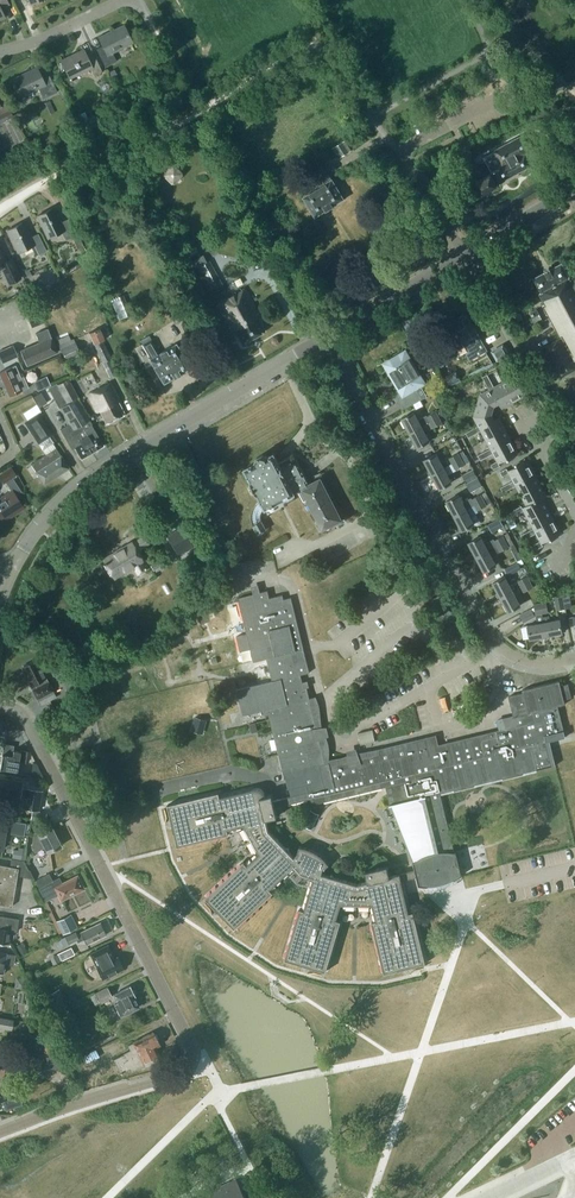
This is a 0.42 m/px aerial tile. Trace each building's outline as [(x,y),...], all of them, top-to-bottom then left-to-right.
[(5,16),(1,9),(9,5),(7,0),(0,0),(0,19),(5,16)] [(98,36),(103,45),(97,47),(106,65),(117,60),(112,50),(132,41),(123,24),(98,36)] [(61,61),(60,61),(61,71),(62,71),(62,70),(67,69),(73,81),(71,77),(91,67),(95,75),(103,72),(92,50),(86,54),(81,45),(82,49),(62,58),(61,55),(60,55),(63,61),(61,62),(61,61)] [(12,78),(14,83),(13,84),(14,86),(15,85),(20,95),(38,87),(43,97),(56,90),(49,75),(42,79),(36,66),(12,78)] [(553,94),(568,86),(558,68),(548,73),(552,80),(547,82),(553,94)] [(12,115),(1,94),(0,94),(0,121),(12,115)] [(491,172),(477,181),(483,192),(532,164),(526,153),(532,149),(524,134),(495,150),(495,151),(483,157),(491,172)] [(342,142),(335,147),(341,156),(348,151),(342,142)] [(173,162),(162,174),(173,184),(184,173),(173,162)] [(344,198),(326,169),(314,176),(321,186),(303,197),(315,216),(326,209),(327,210),(333,205),(344,198)] [(48,237),(61,231),(65,239),(76,234),(68,218),(60,221),(53,207),(37,215),(48,237)] [(47,250),(38,233),(31,237),(23,222),(8,229),(19,252),(34,244),(39,254),(47,250)] [(74,238),(78,247),(83,245),(78,236),(74,238)] [(1,268),(9,284),(21,278),(12,257),(6,260),(0,249),(0,268),(1,268)] [(195,266),(210,292),(223,285),(208,259),(195,266)] [(561,376),(574,368),(574,360),(574,358),(574,357),(574,277),(572,278),(570,275),(569,276),(561,262),(534,277),(541,290),(539,291),(545,302),(542,303),(560,336),(545,345),(561,376)] [(259,316),(244,289),(216,304),(232,331),(234,330),(242,343),(264,330),(257,317),(259,316)] [(166,309),(174,322),(182,318),(174,305),(166,309)] [(531,318),(534,324),(542,320),(536,308),(531,311),(533,316),(531,318)] [(458,322),(446,329),(449,334),(447,335),(446,339),(449,344),(452,345),(456,352),(461,354),(465,351),(470,359),(487,349),(468,316),(463,314),(459,316),(458,322)] [(27,318),(30,327),(38,324),(34,315),(27,318)] [(95,343),(108,373),(117,369),(100,327),(89,332),(94,343),(95,343)] [(20,350),(26,364),(57,352),(47,328),(35,333),(39,342),(20,350)] [(178,373),(189,367),(175,343),(159,353),(148,335),(140,340),(150,357),(149,358),(163,382),(173,376),(174,377),(179,374),(178,373)] [(57,340),(67,360),(80,353),(72,338),(67,336),(57,340)] [(13,344),(0,350),(0,358),(2,362),(17,355),(13,344)] [(422,375),(420,376),(405,350),(405,351),(405,352),(398,355),(398,354),(392,357),(393,358),(386,362),(385,362),(384,362),(400,389),(393,393),(402,409),(422,397),(417,387),(419,385),(420,386),(426,383),(422,375)] [(9,393),(27,385),(24,376),(21,377),(15,364),(0,370),(0,371),(9,393)] [(445,376),(450,385),(460,379),(455,370),(445,376)] [(515,375),(503,382),(514,401),(526,395),(515,375)] [(37,388),(48,386),(47,377),(35,379),(37,388)] [(75,447),(81,457),(103,444),(91,424),(92,423),(76,396),(78,395),(68,377),(57,384),(67,402),(60,406),(69,423),(60,428),(72,448),(75,447)] [(491,381),(486,383),(489,389),(491,388),(499,403),(502,408),(514,401),(503,382),(494,387),(491,381)] [(100,411),(106,423),(124,413),(118,402),(120,401),(110,382),(88,394),(97,412),(100,411)] [(480,394),(477,405),(493,410),(494,405),(499,403),(491,388),(489,389),(480,394)] [(434,393),(421,401),(424,405),(437,398),(434,393)] [(477,405),(474,416),(478,426),(479,427),(494,419),(492,414),(493,410),(477,405)] [(402,418),(410,432),(422,426),(430,421),(438,416),(436,411),(427,416),(419,420),(414,412),(402,418)] [(27,420),(25,421),(38,443),(47,437),(51,444),(52,443),(56,441),(52,434),(39,412),(27,420)] [(422,426),(410,432),(417,447),(429,440),(425,431),(433,427),(433,426),(441,421),(438,416),(430,421),(422,426)] [(478,426),(472,429),(475,434),(481,430),(486,439),(505,429),(499,417),(494,419),(479,427),(478,426)] [(505,429),(486,439),(491,448),(492,450),(511,440),(505,429)] [(491,448),(484,452),(487,456),(493,453),(497,461),(498,463),(518,452),(511,440),(492,450),(491,448)] [(67,467),(55,448),(31,463),(44,482),(67,467)] [(257,494),(257,493),(261,500),(258,502),(257,503),(255,506),(253,508),(253,511),(252,512),(252,516),(252,517),(252,519),(254,524),(253,524),(257,532),(265,528),(261,519),(261,518),(261,516),(261,515),(261,514),(262,513),(263,511),(264,510),(266,509),(269,507),(283,500),(295,493),(294,492),(299,489),(304,500),(307,499),(322,528),(341,518),(320,478),(310,483),(297,458),(292,461),(289,456),(279,462),(274,452),(267,456),(267,455),(262,454),(257,456),(255,461),(255,462),(244,468),(252,481),(250,482),(249,487),(252,492),(257,494)] [(449,457),(452,462),(461,457),(458,452),(449,457)] [(424,460),(431,473),(444,467),(436,453),(424,460)] [(461,457),(444,467),(431,473),(439,488),(451,481),(447,474),(456,469),(455,467),(464,463),(461,457)] [(513,481),(507,484),(510,489),(516,485),(514,483),(534,473),(528,460),(508,471),(509,473),(513,481)] [(23,507),(15,495),(21,491),(12,477),(16,474),(11,466),(0,474),(0,477),(4,482),(6,481),(12,490),(0,498),(0,522),(23,507)] [(462,475),(465,481),(474,475),(471,470),(462,475)] [(534,473),(514,483),(516,485),(521,495),(540,484),(534,473)] [(466,483),(470,491),(480,485),(475,478),(466,483)] [(540,484),(521,495),(526,506),(527,506),(542,498),(547,496),(540,484)] [(446,501),(455,516),(467,510),(466,508),(474,504),(475,504),(483,499),(480,493),(471,498),(471,497),(462,502),(459,495),(446,501)] [(521,506),(515,509),(518,514),(524,510),(529,519),(548,509),(542,498),(527,506),(526,506),(522,508),(521,506)] [(467,510),(455,516),(462,530),(474,523),(469,515),(478,510),(477,509),(486,504),(483,499),(475,504),(474,504),(466,508),(467,510)] [(548,509),(529,519),(533,528),(535,530),(554,520),(548,509)] [(488,525),(491,531),(503,525),(499,518),(488,525)] [(533,528),(527,532),(530,536),(536,533),(540,541),(541,543),(561,532),(554,520),(535,530),(533,528)] [(469,543),(476,557),(488,550),(497,545),(497,546),(506,541),(503,535),(494,540),(493,538),(485,543),(481,536),(469,543)] [(105,564),(106,563),(112,575),(123,568),(125,571),(134,565),(139,573),(146,569),(141,561),(142,560),(136,550),(148,543),(144,536),(132,543),(132,542),(103,559),(105,562),(104,563),(105,564)] [(488,550),(476,557),(484,571),(496,564),(491,555),(500,551),(508,546),(506,541),(497,546),(497,545),(488,550)] [(157,559),(150,563),(154,570),(161,566),(157,559)] [(505,568),(508,575),(521,568),(518,562),(505,568)] [(518,580),(521,585),(529,581),(526,575),(518,580)] [(493,583),(500,597),(513,590),(505,576),(493,583)] [(529,581),(521,585),(524,591),(537,584),(534,579),(530,581),(529,581)] [(513,590),(500,597),(508,611),(520,605),(513,590)] [(384,973),(426,963),(413,911),(409,912),(401,880),(409,879),(414,877),(417,877),(418,885),(425,886),(432,886),(432,885),(437,885),(438,889),(446,887),(445,883),(450,881),(456,878),(462,874),(460,866),(458,860),(456,850),(454,851),(440,793),(454,789),(454,790),(475,785),(474,784),(503,777),(503,779),(524,774),(523,772),(536,769),(553,765),(548,745),(551,744),(550,739),(564,736),(564,735),(557,705),(565,703),(564,699),(571,697),(568,683),(560,685),(559,680),(522,689),(523,692),(520,693),(508,696),(513,715),(503,718),(506,728),(506,730),(497,732),(497,730),(438,744),(436,735),(434,735),(377,749),(329,761),(313,697),(309,698),(307,687),(304,688),(303,682),(301,675),(309,673),(306,663),(303,650),(291,599),(284,601),(283,597),(270,600),(268,592),(260,594),(259,591),(253,593),(254,595),(239,599),(247,635),(237,637),(241,652),(251,650),(254,663),(268,660),(273,681),(238,690),(244,714),(264,709),(265,715),(269,714),(284,778),(285,778),(288,788),(289,788),(291,796),(273,800),(272,794),(265,795),(265,793),(264,793),(263,791),(261,788),(258,787),(255,787),(220,796),(219,792),(167,804),(177,846),(229,833),(228,829),(243,825),(258,853),(246,864),(243,861),(205,897),(235,928),(273,892),(270,889),(294,866),(302,875),(313,878),(304,909),(299,908),(284,959),(325,971),(341,920),(336,919),(341,904),(372,905),(376,920),(371,921),(384,973)] [(556,608),(572,606),(569,591),(554,594),(556,608)] [(530,608),(519,614),(523,621),(534,615),(530,608)] [(206,613),(197,617),(200,624),(209,620),(206,613)] [(546,634),(543,616),(542,613),(536,614),(537,622),(527,623),(530,637),(546,634)] [(549,615),(543,616),(546,634),(562,631),(559,617),(549,619),(549,615)] [(178,628),(172,632),(176,639),(182,635),(178,628)] [(24,674),(40,704),(56,696),(41,666),(39,666),(35,659),(22,666),(26,673),(24,674)] [(75,677),(64,683),(70,694),(81,689),(75,677)] [(473,701),(462,703),(465,715),(476,712),(473,701)] [(195,716),(191,730),(203,734),(207,720),(195,716)] [(5,723),(4,728),(6,731),(11,732),(14,730),(15,725),(12,722),(8,721),(5,723)] [(17,771),(19,761),(25,763),(27,751),(20,749),(20,751),(13,750),(12,755),(2,753),(0,764),(0,768),(17,771)] [(43,777),(36,762),(33,762),(31,775),(43,777)] [(8,794),(6,803),(8,805),(18,806),(19,796),(29,798),(27,808),(38,810),(42,790),(26,788),(21,787),(22,781),(0,777),(0,793),(8,794)] [(31,819),(45,821),(47,812),(32,809),(31,819)] [(304,824),(315,830),(323,815),(311,809),(304,824)] [(2,849),(5,832),(24,835),(26,822),(0,818),(0,848),(2,849)] [(45,847),(47,852),(61,845),(52,827),(39,833),(34,832),(32,846),(35,852),(45,847)] [(13,848),(12,855),(23,858),(25,847),(18,845),(18,849),(13,848)] [(17,876),(34,878),(30,870),(27,870),(23,860),(11,858),(10,866),(0,864),(0,904),(11,906),(17,876)] [(35,881),(39,888),(53,880),(48,873),(35,881)] [(83,888),(77,876),(62,883),(59,877),(39,888),(45,900),(58,893),(61,898),(83,888)] [(46,900),(44,901),(60,935),(78,927),(70,914),(56,920),(46,900)] [(10,926),(11,918),(0,916),(0,924),(10,926)] [(66,936),(69,943),(78,938),(79,938),(83,936),(87,943),(106,934),(100,922),(81,931),(81,932),(77,934),(75,932),(66,936)] [(8,943),(11,930),(0,928),(0,941),(8,943)] [(23,942),(16,946),(20,954),(27,951),(23,942)] [(90,953),(103,978),(123,968),(117,956),(114,957),(108,944),(90,953)] [(59,953),(62,959),(75,954),(71,947),(59,953)] [(57,953),(50,957),(53,964),(61,960),(57,953)] [(27,954),(20,957),(23,965),(27,963),(29,958),(27,954)] [(114,1004),(120,1016),(139,1006),(134,995),(135,995),(130,985),(114,994),(118,1002),(114,1004)] [(112,995),(107,987),(95,993),(99,1002),(112,995)] [(67,1004),(59,988),(46,995),(47,998),(43,1000),(49,1011),(53,1009),(54,1011),(67,1004)] [(12,1028),(13,1018),(0,1016),(0,1026),(12,1028)] [(46,1028),(39,1033),(44,1042),(52,1038),(46,1028)] [(124,1053),(114,1058),(121,1073),(130,1068),(131,1070),(134,1069),(134,1068),(143,1064),(145,1067),(147,1066),(147,1065),(156,1060),(157,1061),(157,1060),(161,1058),(161,1057),(160,1058),(158,1053),(155,1046),(159,1044),(159,1043),(158,1041),(157,1039),(157,1037),(156,1034),(154,1033),(153,1031),(127,1044),(130,1049),(123,1052),(124,1053)] [(46,1041),(44,1052),(53,1053),(55,1043),(46,1041)] [(18,1063),(32,1065),(34,1056),(20,1054),(18,1063)] [(235,1178),(198,1197),(197,1196),(194,1197),(246,1197),(235,1178)]
